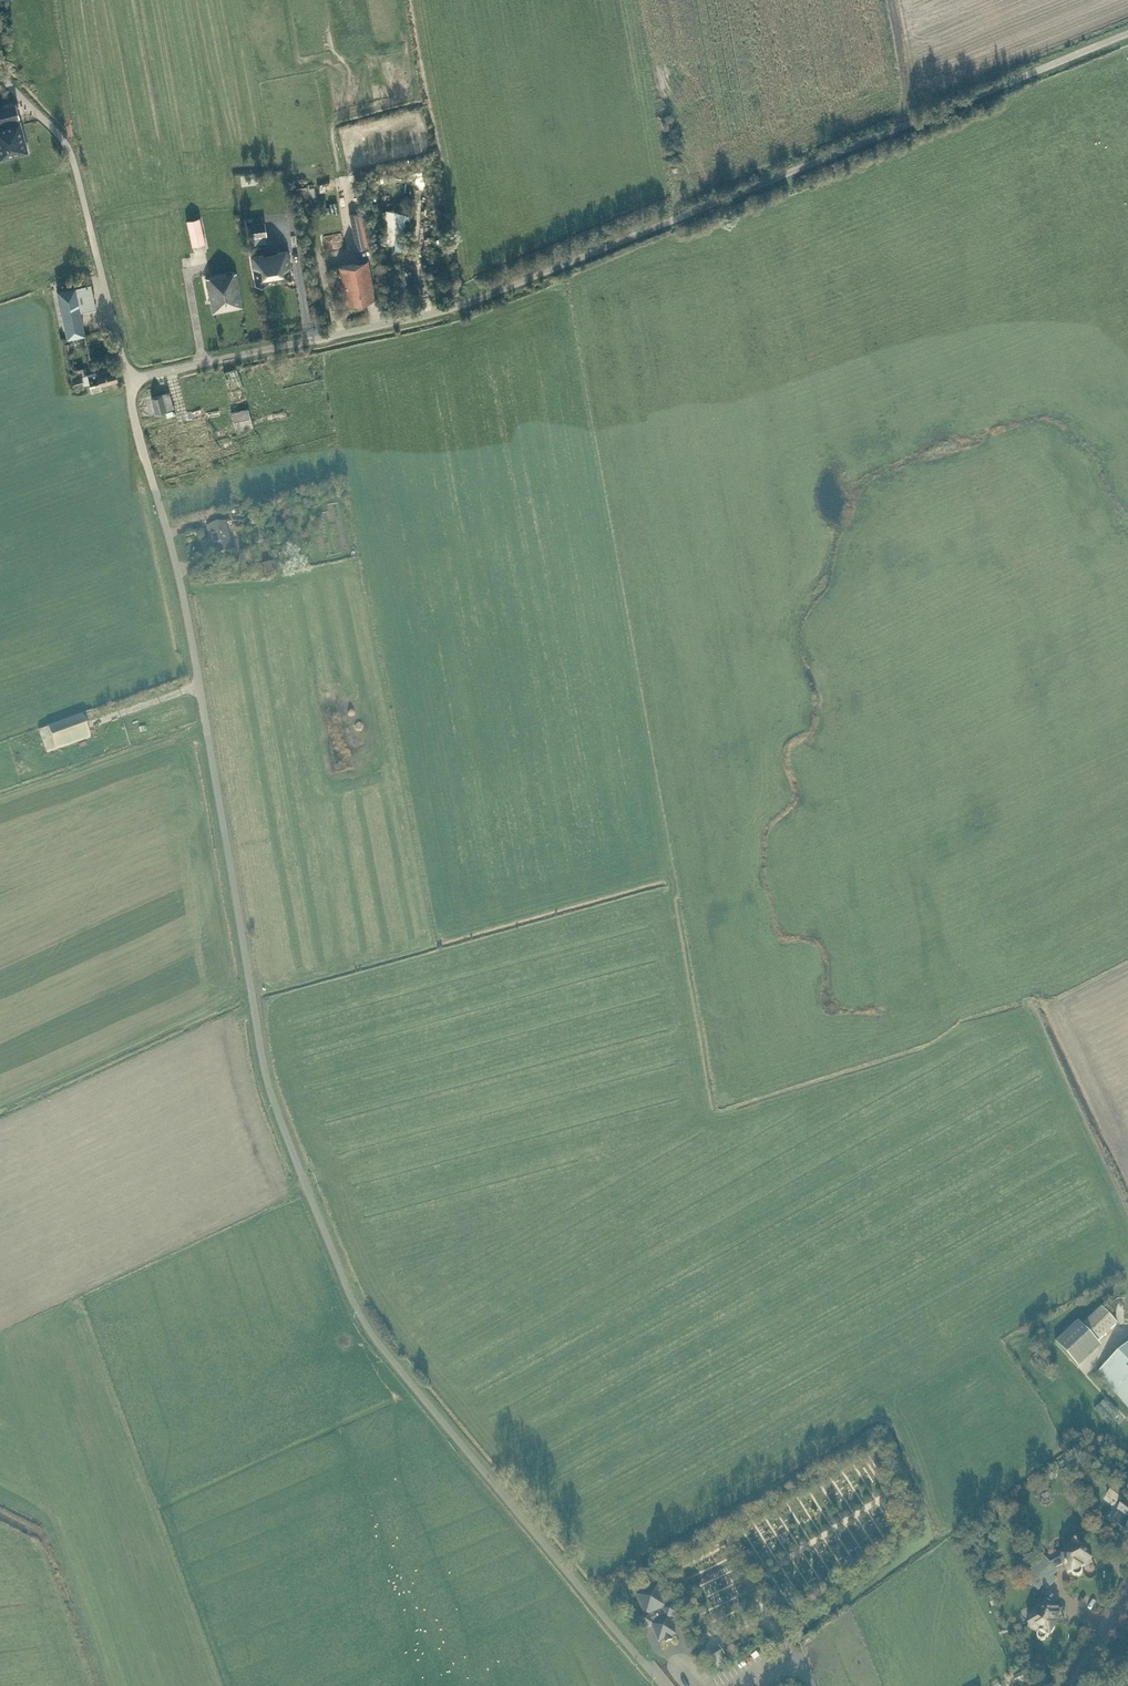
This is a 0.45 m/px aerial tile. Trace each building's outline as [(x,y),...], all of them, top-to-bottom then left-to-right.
[(28,152),(19,121),(5,124),(0,107),(0,159),(28,152)] [(408,249),(410,211),(382,210),(379,243),(395,243),(395,249),(408,249)] [(349,214),(356,249),(369,246),(363,219),(368,218),(366,211),(361,212),(361,211),(349,214)] [(191,248),(205,245),(199,219),(186,222),(191,248)] [(248,238),(267,235),(264,219),(245,222),(248,238)] [(331,247),(327,233),(316,236),(320,250),(331,247)] [(255,285),(291,279),(287,250),(251,256),(255,285)] [(346,304),(375,298),(366,260),(338,266),(346,304)] [(212,311),(241,306),(235,272),(206,278),(212,311)] [(66,337),(83,333),(79,310),(95,307),(90,282),(75,285),(57,289),(61,313),(66,337)] [(117,380),(113,366),(86,374),(92,391),(101,388),(100,385),(117,380)] [(81,375),(85,374),(83,367),(69,371),(73,385),(83,382),(81,375)] [(233,401),(245,398),(236,368),(224,371),(233,401)] [(155,412),(173,407),(169,392),(151,397),(155,412)] [(236,430),(252,426),(248,409),(231,413),(236,430)] [(259,506),(248,510),(250,517),(261,513),(259,506)] [(225,525),(231,524),(229,515),(205,522),(207,529),(225,525)] [(232,553),(225,525),(207,529),(206,530),(213,557),(232,553)] [(264,577),(274,575),(272,564),(262,566),(264,577)] [(90,738),(85,724),(82,717),(39,732),(46,754),(55,751),(90,738)] [(1101,1309),(1082,1327),(1097,1344),(1117,1326),(1101,1309)] [(1078,1323),(1055,1344),(1078,1370),(1102,1349),(1082,1327),(1078,1323)] [(1097,1376),(1127,1408),(1127,1347),(1097,1376)] [(1071,1468),(1063,1472),(1068,1481),(1075,1476),(1071,1468)] [(1107,1496),(1117,1504),(1125,1495),(1114,1486),(1107,1496)] [(1123,1503),(1117,1511),(1119,1513),(1112,1522),(1125,1531),(1125,1532),(1127,1534),(1127,1507),(1123,1503)] [(1060,1559),(1050,1564),(1051,1565),(1055,1569),(1062,1566),(1064,1565),(1069,1575),(1072,1573),(1072,1574),(1073,1575),(1073,1576),(1074,1576),(1075,1577),(1076,1577),(1077,1577),(1078,1577),(1079,1577),(1079,1576),(1080,1576),(1081,1575),(1081,1574),(1082,1574),(1082,1573),(1082,1572),(1082,1571),(1082,1570),(1081,1569),(1091,1563),(1080,1540),(1071,1545),(1074,1552),(1060,1559)] [(1044,1558),(1035,1567),(1052,1585),(1056,1581),(1052,1577),(1057,1572),(1055,1569),(1051,1565),(1050,1564),(1044,1558)] [(1035,1567),(1025,1577),(1032,1584),(1039,1591),(1043,1586),(1047,1590),(1052,1585),(1035,1567)] [(669,1619),(675,1616),(677,1615),(673,1606),(667,1608),(658,1588),(637,1597),(646,1617),(639,1620),(644,1630),(652,1626),(659,1642),(665,1640),(666,1644),(672,1641),(670,1638),(676,1635),(669,1619)] [(1056,1623),(1061,1613),(1043,1603),(1029,1628),(1039,1633),(1037,1637),(1038,1640),(1041,1642),(1045,1641),(1047,1638),(1048,1639),(1057,1623),(1056,1623)] [(719,1649),(704,1659),(709,1667),(712,1665),(716,1671),(725,1665),(721,1660),(724,1658),(719,1649)]
